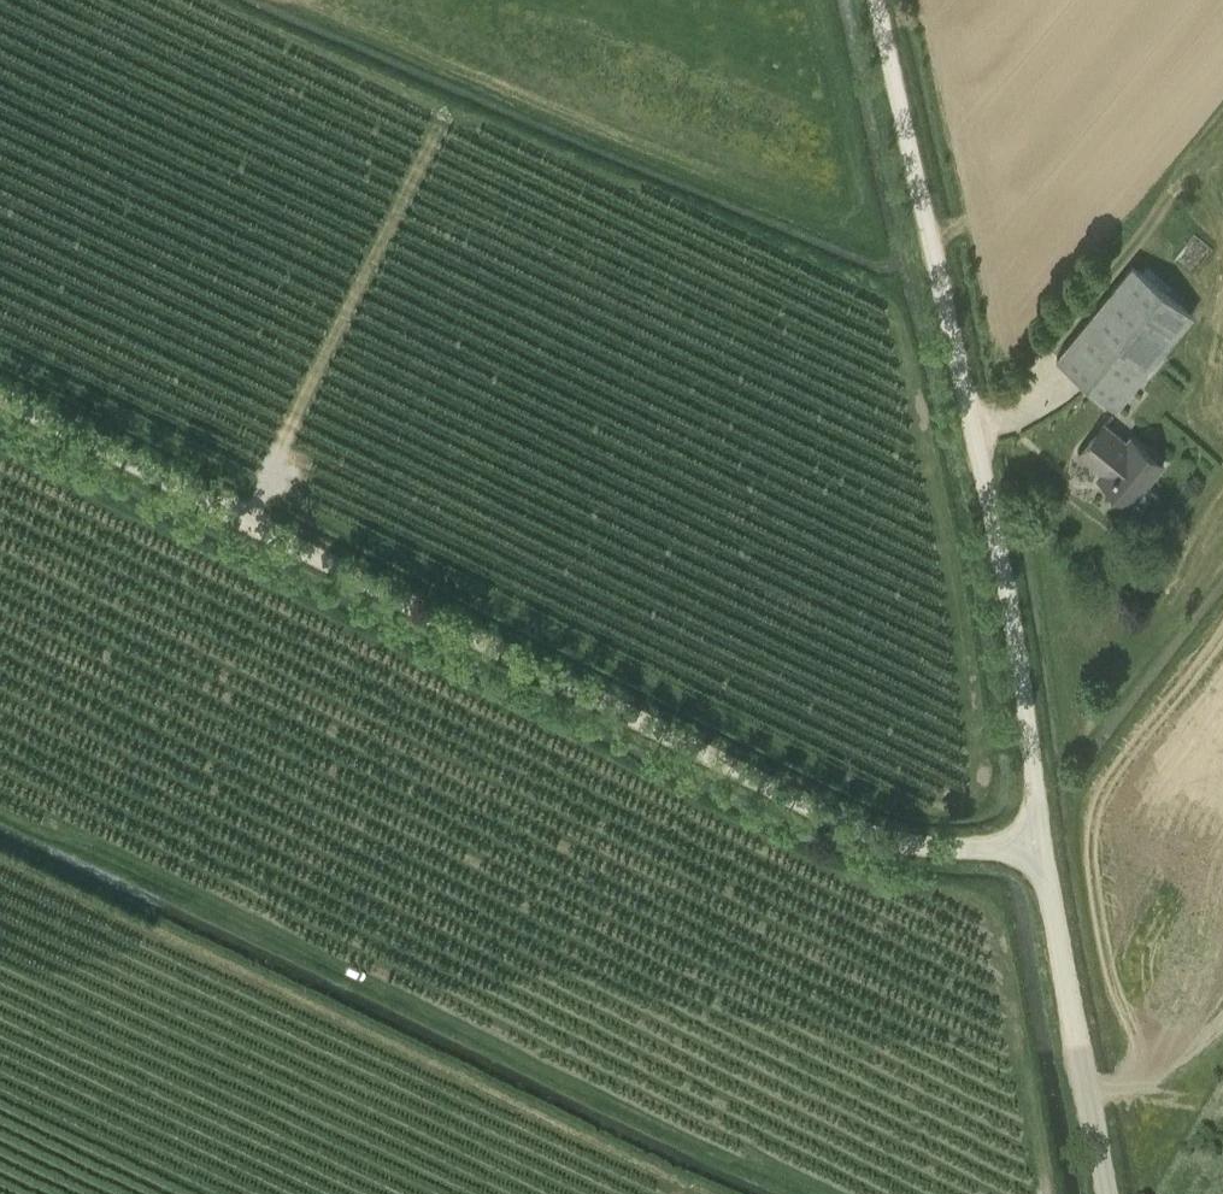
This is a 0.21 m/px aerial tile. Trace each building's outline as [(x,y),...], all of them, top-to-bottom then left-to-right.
[(1116,408),(1193,314),(1131,264),(1056,357),(1116,408)] [(1107,476),(1102,481),(1131,504),(1164,463),(1130,436),(1126,441),(1102,421),(1078,452),(1107,476)]
